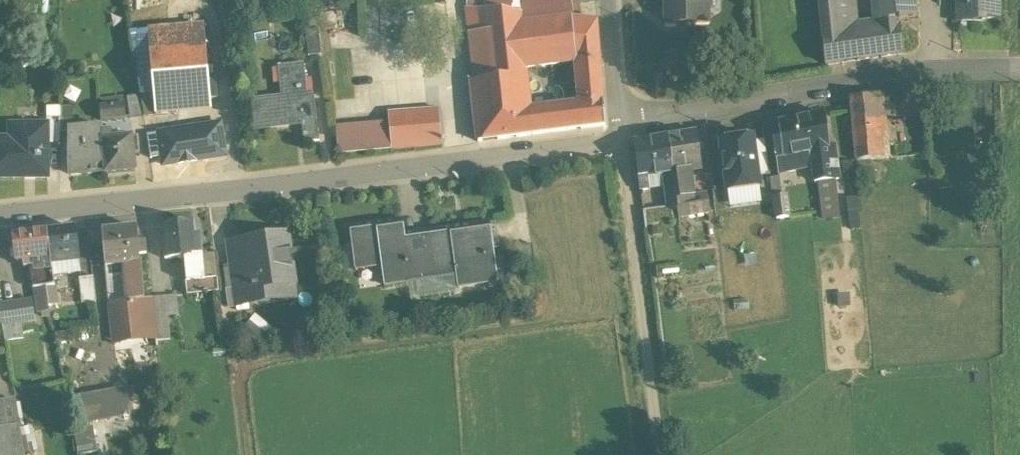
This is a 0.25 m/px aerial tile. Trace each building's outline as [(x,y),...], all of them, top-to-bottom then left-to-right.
[(468,34),(487,31),(485,0),(467,0),(468,34)] [(487,31),(493,78),(470,81),(478,140),(500,137),(497,108),(530,104),(526,67),(575,61),(575,65),(600,62),(596,20),(571,18),(571,17),(570,0),(485,0),(487,31)] [(667,22),(707,21),(706,0),(666,0),(667,22)] [(824,65),(841,62),(838,34),(838,33),(835,0),(816,0),(824,65)] [(838,33),(838,34),(854,31),(850,0),(835,0),(838,33)] [(875,23),(898,20),(913,18),(911,0),(873,0),(875,23)] [(955,19),(997,19),(997,0),(955,0),(955,19)] [(898,20),(875,23),(876,28),(854,31),(857,60),(901,53),(897,22),(899,22),(898,20)] [(203,27),(147,32),(152,94),(153,104),(165,103),(210,99),(203,27)] [(318,30),(305,31),(308,55),(321,54),(318,30)] [(854,31),(838,34),(841,62),(857,60),(854,31)] [(600,62),(575,65),(579,104),(603,101),(603,100),(600,62)] [(303,63),(278,66),(281,97),(250,101),(253,129),(302,123),(304,142),(319,140),(313,93),(307,94),(303,63)] [(923,91),(875,95),(878,116),(925,112),(923,91)] [(152,94),(140,96),(143,117),(166,115),(165,103),(153,104),(152,94)] [(875,95),(849,97),(850,118),(878,116),(875,95)] [(143,117),(140,96),(126,98),(129,118),(143,117)] [(530,104),(497,108),(500,137),(604,124),(605,122),(603,101),(579,104),(531,110),(530,104)] [(123,105),(99,107),(100,121),(125,119),(123,105)] [(72,130),(72,108),(59,108),(59,118),(59,133),(70,133),(70,130),(72,130)] [(436,108),(388,112),(389,122),(391,148),(439,143),(436,108)] [(824,113),(777,123),(779,137),(772,138),(777,173),(811,168),(813,183),(838,179),(833,147),(828,148),(824,113)] [(878,116),(850,118),(854,160),(882,158),(878,116)] [(59,133),(59,118),(46,118),(46,125),(46,144),(59,144),(59,134),(59,133)] [(389,122),(368,124),(370,150),(391,148),(389,122)] [(157,131),(157,133),(160,156),(161,163),(223,155),(220,123),(157,131)] [(368,124),(335,127),(338,153),(370,150),(368,124)] [(0,139),(0,177),(46,178),(46,144),(46,125),(21,125),(21,139),(0,139)] [(101,127),(70,130),(70,175),(105,172),(101,132),(101,127)] [(695,129),(666,134),(671,172),(683,170),(701,167),(695,129)] [(136,138),(111,140),(110,132),(101,132),(105,172),(105,173),(134,171),(132,154),(138,153),(136,138)] [(147,134),(150,157),(160,156),(157,133),(147,134)] [(666,134),(633,139),(639,189),(648,187),(646,175),(662,173),(671,172),(666,134)] [(758,176),(752,141),(751,136),(720,141),(728,192),(759,187),(758,176)] [(752,141),(758,176),(770,175),(764,139),(752,141)] [(706,193),(686,196),(683,170),(671,172),(675,206),(677,216),(708,211),(706,193)] [(671,172),(662,173),(664,190),(657,190),(659,208),(675,206),(671,172)] [(778,178),(770,179),(775,219),(788,217),(786,196),(780,196),(778,178)] [(857,194),(843,196),(847,234),(861,233),(857,194)] [(659,208),(642,210),(644,225),(677,219),(677,216),(675,206),(659,208)] [(490,223),(404,235),(402,220),(350,228),(355,266),(387,261),(391,285),(456,277),(458,288),(498,283),(490,223)] [(193,223),(161,226),(165,259),(184,257),(202,256),(199,235),(194,235),(193,223)] [(74,228),(47,231),(50,264),(51,264),(78,261),(74,228)] [(136,228),(102,231),(105,267),(110,305),(144,299),(139,254),(146,253),(144,240),(137,240),(136,228)] [(47,231),(12,235),(14,250),(8,251),(10,260),(21,259),(23,261),(23,267),(31,266),(35,288),(45,287),(54,286),(51,264),(50,264),(47,231)] [(286,235),(244,241),(247,262),(251,289),(265,287),(288,284),(292,280),(286,235)] [(244,241),(227,243),(230,264),(247,262),(244,241)] [(202,256),(184,257),(186,281),(204,279),(202,256)] [(247,262),(230,264),(234,292),(251,289),(247,262)] [(92,276),(78,278),(81,303),(96,302),(92,276)] [(186,281),(185,281),(186,295),(205,293),(205,295),(207,295),(207,293),(218,292),(217,278),(186,281)] [(54,286),(45,287),(48,306),(57,304),(54,286)] [(45,287),(35,288),(38,313),(43,312),(49,312),(48,306),(45,287)] [(251,289),(234,292),(236,305),(262,301),(266,296),(265,287),(251,289)] [(175,296),(151,298),(156,341),(169,339),(166,316),(177,314),(175,296)] [(144,299),(110,305),(116,353),(130,351),(144,349),(157,347),(156,341),(151,298),(144,299)] [(0,305),(0,315),(2,324),(34,320),(31,300),(0,305)] [(144,349),(130,351),(132,363),(146,361),(144,349)] [(124,389),(102,393),(107,417),(123,414),(124,419),(127,419),(126,414),(128,413),(124,389)] [(102,393),(79,397),(83,422),(107,417),(102,393)] [(0,403),(0,431),(19,429),(14,401),(0,403)] [(71,431),(77,454),(98,449),(92,425),(71,431)] [(0,431),(0,454),(23,454),(19,429),(0,431)]
